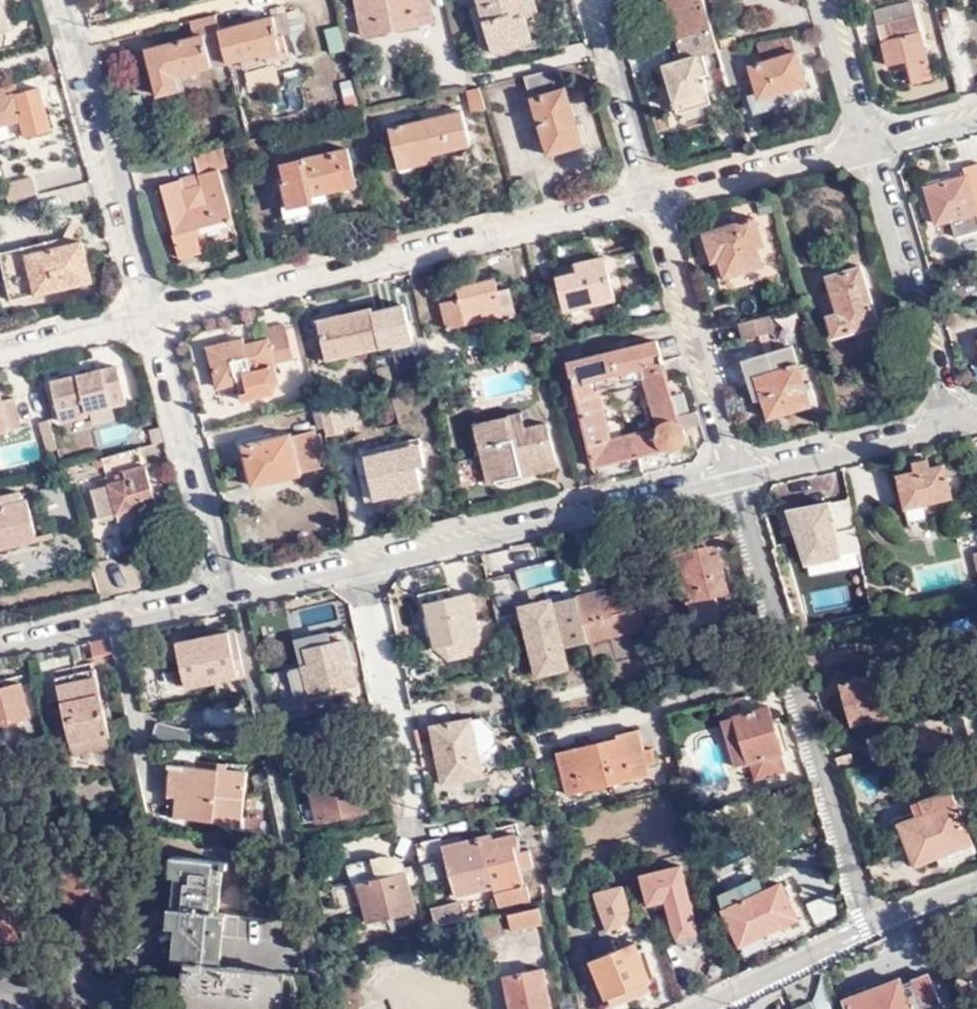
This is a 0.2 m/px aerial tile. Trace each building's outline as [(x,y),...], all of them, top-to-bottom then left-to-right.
[(395,28),(432,20),(428,0),(356,0),(361,24),(393,18),(395,28)] [(498,53),(538,42),(531,18),(543,14),(539,0),(482,0),(498,53)] [(701,0),(663,0),(676,42),(710,31),(701,0)] [(877,25),(915,17),(912,0),(900,0),(873,7),(877,25)] [(214,68),(231,63),(248,58),(247,55),(261,51),(263,57),(283,51),(279,35),(306,28),(302,10),(259,20),(260,24),(241,30),(239,26),(223,31),(219,15),(193,22),(196,37),(148,50),(161,95),(181,90),(177,78),(214,68)] [(877,25),(886,66),(906,61),(911,84),(930,80),(915,17),(877,25)] [(361,24),(364,35),(395,28),(393,18),(361,24)] [(717,50),(710,31),(676,42),(682,61),(664,68),(676,106),(709,95),(702,73),(708,70),(703,55),(717,50)] [(755,101),(792,89),(807,84),(796,51),(795,52),(790,36),(755,47),(761,62),(749,66),(753,77),(748,79),(755,101)] [(734,52),(719,56),(729,88),(744,84),(734,52)] [(236,81),(231,63),(214,68),(219,86),(236,81)] [(578,125),(562,68),(527,76),(531,93),(538,120),(546,145),(570,138),(572,147),(583,144),(578,125)] [(6,89),(8,98),(18,95),(15,84),(5,86),(6,89)] [(467,110),(483,106),(479,86),(462,90),(467,110)] [(25,121),(27,129),(31,144),(53,139),(40,90),(18,95),(8,98),(6,89),(0,90),(0,127),(25,121)] [(758,111),(795,98),(792,89),(755,101),(758,111)] [(434,153),(436,159),(456,154),(455,148),(473,144),(464,111),(392,129),(400,162),(434,153)] [(662,116),(650,118),(655,133),(666,132),(662,116)] [(583,123),(578,125),(583,144),(589,142),(583,123)] [(546,145),(549,154),(572,147),(570,138),(546,145)] [(165,185),(184,260),(206,254),(200,235),(205,234),(203,226),(235,218),(222,170),(230,167),(226,150),(197,157),(201,176),(165,185)] [(293,208),(310,205),(318,203),(316,196),(327,193),(360,185),(351,150),(280,165),(283,175),(285,175),(292,203),(293,208)] [(434,153),(400,162),(402,170),(436,161),(436,159),(434,153)] [(963,170),(965,179),(926,191),(937,227),(954,222),(959,241),(976,236),(976,165),(963,170)] [(5,185),(10,203),(39,196),(34,177),(5,185)] [(316,196),(318,203),(329,200),(327,193),(316,196)] [(288,219),(313,213),(310,205),(293,208),(292,203),(284,205),(288,219)] [(756,217),(704,233),(711,255),(718,252),(725,278),(763,267),(758,248),(765,245),(756,217)] [(38,296),(37,290),(30,258),(54,252),(53,248),(51,240),(0,253),(0,264),(9,303),(38,296)] [(82,246),(81,242),(53,248),(54,252),(30,258),(37,290),(56,286),(58,292),(96,284),(86,245),(82,246)] [(566,309),(624,296),(619,275),(613,276),(609,259),(558,271),(566,309)] [(839,313),(829,316),(835,337),(881,324),(864,267),(828,277),(832,292),(839,313)] [(497,280),(460,288),(462,299),(443,303),(449,327),(468,322),(469,326),(508,318),(505,305),(516,302),(512,288),(500,291),(497,280)] [(37,290),(38,296),(58,292),(56,286),(37,290)] [(832,292),(823,294),(829,316),(839,313),(832,292)] [(377,316),(406,310),(404,305),(375,312),(377,316)] [(557,309),(546,311),(551,328),(560,326),(557,309)] [(322,364),(414,343),(406,310),(377,316),(375,312),(321,325),(323,330),(315,332),(322,364)] [(736,338),(773,333),(770,315),(733,321),(736,338)] [(288,324),(268,329),(271,340),(247,346),(245,340),(212,349),(221,388),(241,383),(244,394),(250,392),(252,398),(276,393),(282,383),(276,363),(296,357),(288,324)] [(545,327),(523,331),(525,343),(547,339),(545,327)] [(570,364),(585,422),(595,466),(669,449),(671,450),(676,449),(678,448),(682,447),(685,444),(686,442),(687,437),(687,431),(686,428),(684,426),(681,425),(677,425),(663,364),(664,363),(659,342),(570,364)] [(786,365),(800,361),(795,345),(781,350),(786,365)] [(786,365),(781,350),(753,359),(771,418),(818,403),(814,387),(808,389),(800,361),(786,365)] [(68,403),(72,420),(92,416),(90,408),(128,398),(120,369),(55,385),(60,405),(68,403)] [(9,431),(7,419),(3,398),(0,398),(0,436),(10,434),(9,431)] [(348,423),(342,399),(326,403),(332,427),(348,423)] [(60,405),(65,422),(72,420),(68,403),(60,405)] [(286,418),(291,437),(315,431),(320,429),(316,411),(286,418)] [(487,446),(496,480),(524,474),(521,465),(556,457),(547,422),(525,427),(521,414),(475,424),(481,448),(487,446)] [(21,416),(7,419),(9,431),(24,427),(21,416)] [(39,422),(44,451),(55,450),(50,420),(39,422)] [(325,468),(315,431),(291,437),(268,441),(266,436),(238,442),(248,481),(274,476),(276,483),(303,477),(302,473),(325,468)] [(134,502),(138,515),(159,510),(140,449),(103,458),(117,506),(134,502)] [(521,465),(524,474),(559,467),(556,457),(521,465)] [(392,474),(388,458),(368,462),(378,506),(426,495),(421,474),(417,458),(402,461),(404,471),(392,474)] [(911,514),(914,525),(927,522),(924,505),(954,498),(950,476),(960,473),(958,463),(933,468),(930,458),(915,462),(917,472),(910,473),(894,476),(901,511),(908,509),(909,514),(911,514)] [(917,472),(915,462),(908,463),(910,473),(917,472)] [(248,481),(249,490),(276,483),(274,476),(248,481)] [(31,500),(30,495),(0,502),(0,507),(31,500)] [(827,497),(785,508),(800,566),(842,555),(827,497)] [(831,500),(842,553),(856,550),(845,498),(831,500)] [(41,539),(31,500),(0,507),(0,542),(4,541),(5,548),(41,539)] [(117,506),(121,520),(138,515),(134,502),(117,506)] [(901,511),(905,527),(914,525),(911,514),(909,514),(908,509),(901,511)] [(724,541),(722,535),(696,542),(697,549),(695,550),(693,550),(691,549),(688,548),(684,548),(681,550),(679,552),(678,555),(677,559),(678,562),(684,569),(695,609),(712,605),(711,597),(732,591),(718,543),(724,541)] [(587,555),(569,559),(577,589),(590,641),(591,643),(644,630),(636,596),(606,602),(601,582),(595,584),(587,555)] [(482,643),(481,637),(438,647),(428,602),(453,597),(451,587),(420,594),(434,654),(482,643)] [(534,654),(590,641),(577,589),(554,594),(556,602),(542,605),(544,615),(526,619),(534,654)] [(481,637),(472,592),(453,597),(428,602),(438,647),(481,637)] [(218,681),(226,680),(246,675),(237,630),(181,643),(190,687),(218,681)] [(292,696),(330,689),(356,683),(353,670),(360,669),(354,641),(351,641),(338,632),(304,638),(295,651),(298,667),(287,669),(292,696)] [(94,674),(114,670),(108,642),(88,647),(94,674)] [(57,692),(97,684),(94,674),(55,683),(57,692)] [(20,679),(2,684),(4,690),(0,691),(0,727),(30,721),(20,679)] [(848,705),(850,713),(853,725),(890,714),(886,699),(884,690),(881,679),(844,690),(848,705)] [(88,739),(107,735),(97,684),(57,692),(69,754),(90,751),(88,739)] [(223,700),(230,698),(227,684),(219,686),(223,700)] [(890,688),(892,697),(906,692),(904,685),(890,688)] [(273,706),(277,725),(307,719),(304,700),(273,706)] [(784,752),(776,724),(771,706),(715,721),(730,768),(752,763),(757,780),(787,771),(782,753),(784,752)] [(845,715),(842,707),(829,710),(832,718),(845,715)] [(919,741),(952,732),(947,715),(914,724),(919,741)] [(474,721),(434,728),(444,785),(484,778),(474,721)] [(782,722),(776,724),(784,752),(790,750),(782,722)] [(188,732),(158,723),(152,742),(186,746),(188,732)] [(560,752),(570,794),(652,775),(649,764),(657,762),(654,748),(647,750),(641,730),(620,735),(621,738),(560,752)] [(70,759),(111,751),(107,735),(88,739),(90,751),(69,754),(70,759)] [(851,754),(836,758),(840,770),(842,770),(843,772),(867,765),(865,758),(854,761),(851,754)] [(161,819),(241,827),(247,773),(229,770),(229,766),(218,764),(218,766),(217,768),(216,770),(179,766),(176,798),(164,796),(161,819)] [(176,798),(179,766),(168,765),(164,796),(176,798)] [(315,801),(302,804),(306,823),(318,820),(319,823),(370,812),(367,797),(356,800),(352,775),(311,784),(315,801)] [(962,811),(965,809),(957,787),(919,801),(921,808),(900,816),(916,863),(939,855),(945,871),(954,868),(953,861),(976,853),(962,811)] [(505,827),(509,843),(525,839),(527,838),(524,822),(505,827)] [(527,848),(525,839),(509,843),(505,827),(491,829),(493,834),(480,837),(486,863),(488,863),(495,888),(494,889),(500,912),(532,905),(528,889),(530,889),(526,871),(540,868),(534,846),(527,848)] [(442,838),(425,842),(434,879),(451,876),(456,897),(494,889),(495,888),(488,863),(486,863),(480,837),(444,846),(442,838)] [(216,856),(217,844),(169,840),(168,852),(216,856)] [(184,870),(187,855),(176,854),(173,873),(180,874),(181,870),(184,870)] [(218,1008),(280,1008),(284,974),(221,965),(227,913),(220,912),(225,866),(229,866),(230,860),(187,855),(184,870),(181,870),(180,874),(176,907),(181,908),(174,959),(187,960),(181,1004),(218,1008)] [(388,857),(355,864),(368,922),(416,912),(408,872),(392,875),(388,857)] [(679,940),(696,935),(696,923),(681,864),(642,874),(649,904),(667,900),(674,930),(679,940)] [(720,893),(721,905),(740,945),(798,918),(782,882),(756,893),(749,879),(720,893)] [(603,929),(634,920),(622,881),(591,891),(603,929)] [(57,902),(70,906),(78,908),(86,911),(88,904),(71,899),(58,895),(57,902)] [(832,897),(814,900),(816,916),(835,913),(832,897)] [(463,903),(434,910),(438,927),(467,919),(463,903)] [(540,923),(537,906),(506,913),(510,930),(540,923)] [(0,911),(0,945),(19,943),(16,910),(0,911)] [(652,938),(637,943),(651,984),(667,979),(652,938)] [(602,999),(649,982),(634,944),(587,963),(602,999)] [(543,969),(504,977),(511,1008),(551,1008),(543,969)] [(912,980),(924,1008),(930,1008),(942,1004),(928,973),(912,980)] [(908,1000),(899,977),(866,991),(864,986),(844,994),(850,1008),(912,1008),(908,1000)] [(605,1007),(652,990),(649,982),(602,999),(605,1007)]
